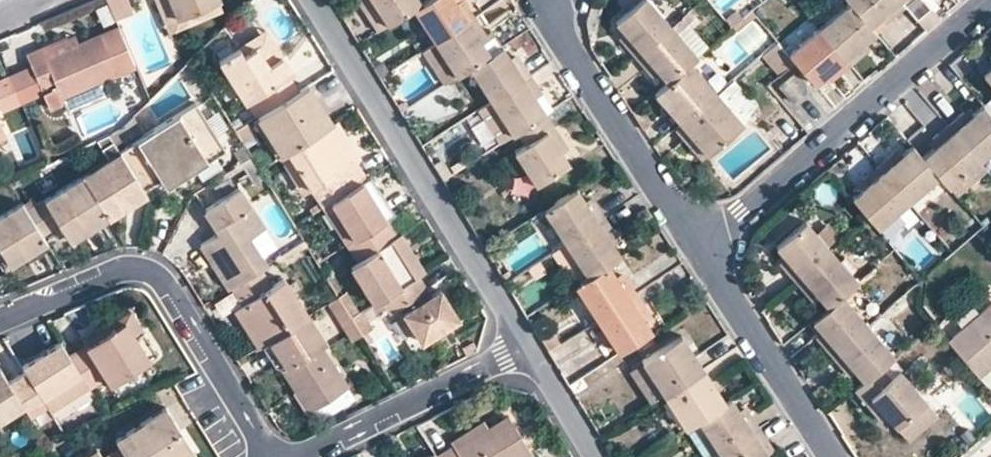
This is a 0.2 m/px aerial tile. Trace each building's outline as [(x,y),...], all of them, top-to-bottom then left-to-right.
[(115,19),(132,12),(128,0),(107,0),(115,19)] [(217,0),(179,17),(172,0),(155,0),(168,32),(221,10),(217,0)] [(179,17),(217,0),(172,0),(179,17)] [(375,32),(386,24),(371,0),(354,0),(375,32)] [(386,24),(413,7),(418,4),(416,0),(371,0),(386,24)] [(434,42),(472,17),(461,0),(459,0),(454,3),(452,0),(424,0),(418,4),(413,7),(434,42)] [(635,56),(669,26),(665,21),(647,0),(637,0),(614,19),(627,36),(622,40),(635,56)] [(660,0),(647,0),(665,21),(671,13),(660,0)] [(847,57),(864,43),(859,37),(872,26),(866,19),(850,0),(845,0),(818,23),(847,57)] [(866,19),(881,6),(886,12),(900,0),(850,0),(866,19)] [(925,0),(902,0),(922,24),(936,12),(925,0)] [(753,18),(747,11),(740,18),(730,27),(736,33),(753,18)] [(691,18),(685,12),(669,26),(695,57),(704,49),(684,26),(691,18)] [(730,27),(740,18),(734,12),(724,20),(730,27)] [(434,42),(421,50),(443,84),(456,76),(469,68),(488,55),(478,40),(484,36),(472,17),(434,42)] [(787,49),(811,78),(827,65),(832,70),(847,57),(818,23),(787,49)] [(262,24),(236,40),(240,47),(266,31),(262,24)] [(118,26),(98,34),(45,56),(42,48),(26,55),(31,67),(42,92),(49,109),(99,87),(97,81),(115,72),(134,64),(118,26)] [(654,67),(666,82),(689,63),(695,57),(669,26),(635,56),(649,72),(654,67)] [(257,84),(267,99),(294,82),(284,67),(281,68),(273,55),(279,51),(266,31),(240,47),(236,40),(217,52),(242,93),(257,84)] [(484,36),(478,40),(488,55),(499,48),(488,33),(484,36)] [(773,42),(761,52),(777,70),(789,60),(773,42)] [(469,68),(490,100),(528,76),(516,58),(510,62),(501,47),(499,48),(488,55),(469,68)] [(279,51),(273,55),(281,68),(284,67),(287,64),(279,51)] [(654,93),(680,122),(714,92),(689,63),(666,82),(654,93)] [(42,92),(31,67),(9,76),(20,101),(42,92)] [(990,85),(990,67),(982,75),(990,85)] [(251,109),(275,148),(278,146),(315,123),(309,114),(322,105),(304,76),(294,82),(267,99),(251,109)] [(490,100),(475,110),(497,144),(515,132),(544,114),(533,98),(539,95),(528,76),(490,100)] [(781,86),(792,100),(804,90),(792,76),(781,86)] [(714,92),(741,123),(753,103),(730,79),(714,92)] [(680,122),(706,152),(741,123),(714,92),(680,122)] [(120,152),(141,186),(159,175),(175,166),(180,175),(223,148),(196,104),(120,152)] [(977,159),(990,147),(990,114),(982,104),(970,116),(965,110),(948,126),(977,159)] [(322,105),(309,114),(315,123),(328,115),(322,105)] [(309,180),(320,197),(361,172),(351,155),(355,152),(331,113),(328,115),(315,123),(278,146),(302,185),(309,180)] [(513,151),(536,184),(566,165),(556,147),(562,144),(544,114),(515,132),(523,145),(513,151)] [(945,185),(958,200),(987,175),(976,161),(977,159),(948,126),(933,139),(938,143),(921,158),(945,185)] [(905,200),(915,212),(945,185),(921,158),(911,145),(898,157),(894,152),(877,167),(905,200)] [(105,216),(106,218),(145,194),(141,186),(120,152),(81,176),(105,216)] [(433,166),(442,180),(450,175),(441,161),(433,166)] [(175,166),(159,175),(165,184),(180,175),(175,166)] [(868,218),(875,227),(905,200),(877,167),(863,179),(867,184),(851,198),(868,218)] [(320,197),(344,235),(381,212),(385,210),(375,194),(380,191),(366,169),(361,172),(320,197)] [(26,211),(40,234),(58,223),(68,239),(105,216),(81,176),(26,211)] [(197,237),(225,282),(228,279),(258,261),(262,258),(245,229),(260,220),(236,183),(202,204),(216,225),(197,237)] [(543,209),(564,242),(601,218),(590,201),(584,204),(575,188),(543,209)] [(380,191),(375,194),(385,210),(389,207),(380,191)] [(9,263),(45,241),(40,234),(26,211),(20,202),(0,215),(0,249),(9,263)] [(348,257),(371,294),(374,292),(414,268),(390,230),(392,229),(381,212),(344,235),(355,253),(348,257)] [(564,242),(586,277),(606,264),(618,256),(608,240),(613,237),(601,218),(564,242)] [(781,265),(794,281),(830,251),(826,246),(814,233),(803,220),(773,246),(786,261),(781,265)] [(837,236),(826,223),(814,233),(826,246),(837,236)] [(392,229),(390,230),(414,268),(420,264),(396,227),(392,229)] [(813,292),(826,307),(839,295),(856,281),(830,251),(794,281),(808,297),(813,292)] [(249,311),(262,334),(268,331),(303,308),(280,270),(267,278),(258,261),(228,279),(239,297),(231,302),(241,317),(249,311)] [(574,284),(596,318),(633,294),(622,276),(616,280),(606,264),(586,277),(574,284)] [(414,268),(374,292),(383,305),(404,292),(422,281),(414,268)] [(455,311),(436,281),(426,287),(408,299),(398,305),(417,334),(455,311)] [(426,287),(422,281),(404,292),(408,299),(426,287)] [(351,315),(358,311),(346,292),(338,295),(351,315)] [(596,318),(616,352),(649,331),(639,316),(645,312),(633,294),(596,318)] [(351,340),(362,333),(351,315),(338,295),(327,302),(351,340)] [(818,339),(832,355),(865,326),(839,295),(826,307),(811,320),(824,334),(818,339)] [(65,348),(85,380),(101,370),(106,377),(147,351),(132,328),(138,324),(125,303),(97,322),(100,326),(103,332),(85,344),(81,338),(65,348)] [(975,376),(986,366),(984,362),(990,356),(990,304),(947,342),(975,376)] [(295,371),(312,400),(342,380),(316,336),(319,334),(303,308),(268,331),(283,357),(279,360),(289,375),(295,371)] [(358,311),(351,315),(360,330),(369,325),(360,310),(358,311)] [(249,311),(241,317),(254,339),(258,337),(262,334),(249,311)] [(138,324),(132,328),(147,351),(153,347),(138,324)] [(100,326),(81,338),(85,344),(103,332),(100,326)] [(851,367),(863,380),(878,367),(892,356),(865,326),(832,355),(846,372),(851,367)] [(283,357),(268,331),(262,334),(258,337),(271,357),(279,360),(283,357)] [(541,340),(547,350),(558,343),(552,333),(541,340)] [(19,397),(26,409),(44,398),(49,406),(86,382),(85,380),(65,348),(56,335),(18,359),(21,363),(4,374),(19,397)] [(642,362),(663,395),(702,369),(680,337),(642,362)] [(642,362),(628,371),(649,404),(663,395),(642,362)] [(883,411),(896,426),(924,402),(898,371),(888,380),(878,367),(863,380),(853,389),(876,417),(883,411)] [(19,397),(4,374),(0,368),(0,409),(19,397)] [(663,395),(684,427),(691,423),(697,419),(723,402),(702,369),(663,395)] [(295,371),(289,375),(306,403),(312,400),(295,371)] [(349,391),(342,380),(312,400),(318,410),(349,391)] [(697,419),(719,455),(758,430),(747,413),(740,417),(729,398),(723,402),(697,419)] [(907,438),(935,414),(924,402),(896,426),(907,438)] [(188,444),(163,403),(112,435),(116,442),(125,456),(126,456),(168,456),(188,444)] [(531,452),(507,415),(487,429),(455,449),(453,446),(435,456),(436,456),(523,456),(531,452)] [(691,423),(713,456),(716,456),(719,455),(697,419),(691,423)] [(482,421),(450,441),(453,446),(455,449),(487,429),(482,421)] [(764,454),(770,450),(758,430),(719,455),(721,456),(766,456),(764,454)] [(125,456),(116,442),(98,453),(91,442),(67,456),(126,456),(125,456)]
